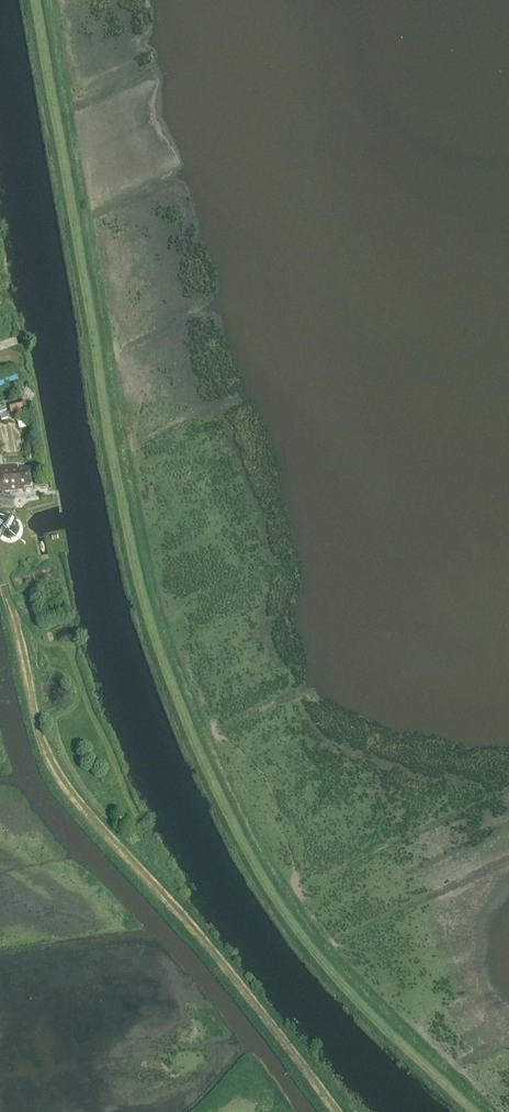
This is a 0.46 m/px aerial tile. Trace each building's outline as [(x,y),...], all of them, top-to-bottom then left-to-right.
[(0,382),(0,390),(23,383),(19,376),(0,382)] [(21,401),(9,404),(11,412),(23,409),(21,401)] [(7,413),(5,405),(0,407),(0,415),(2,422),(8,420),(6,413),(7,413)] [(19,466),(0,466),(0,491),(17,490),(17,487),(32,486),(31,469),(19,469),(19,466)] [(0,497),(0,508),(13,509),(14,499),(0,497)] [(3,537),(6,538),(9,539),(13,538),(16,536),(18,533),(19,530),(19,527),(18,524),(16,521),(13,520),(10,519),(7,519),(4,520),(1,522),(0,524),(0,533),(0,534),(3,537)]
